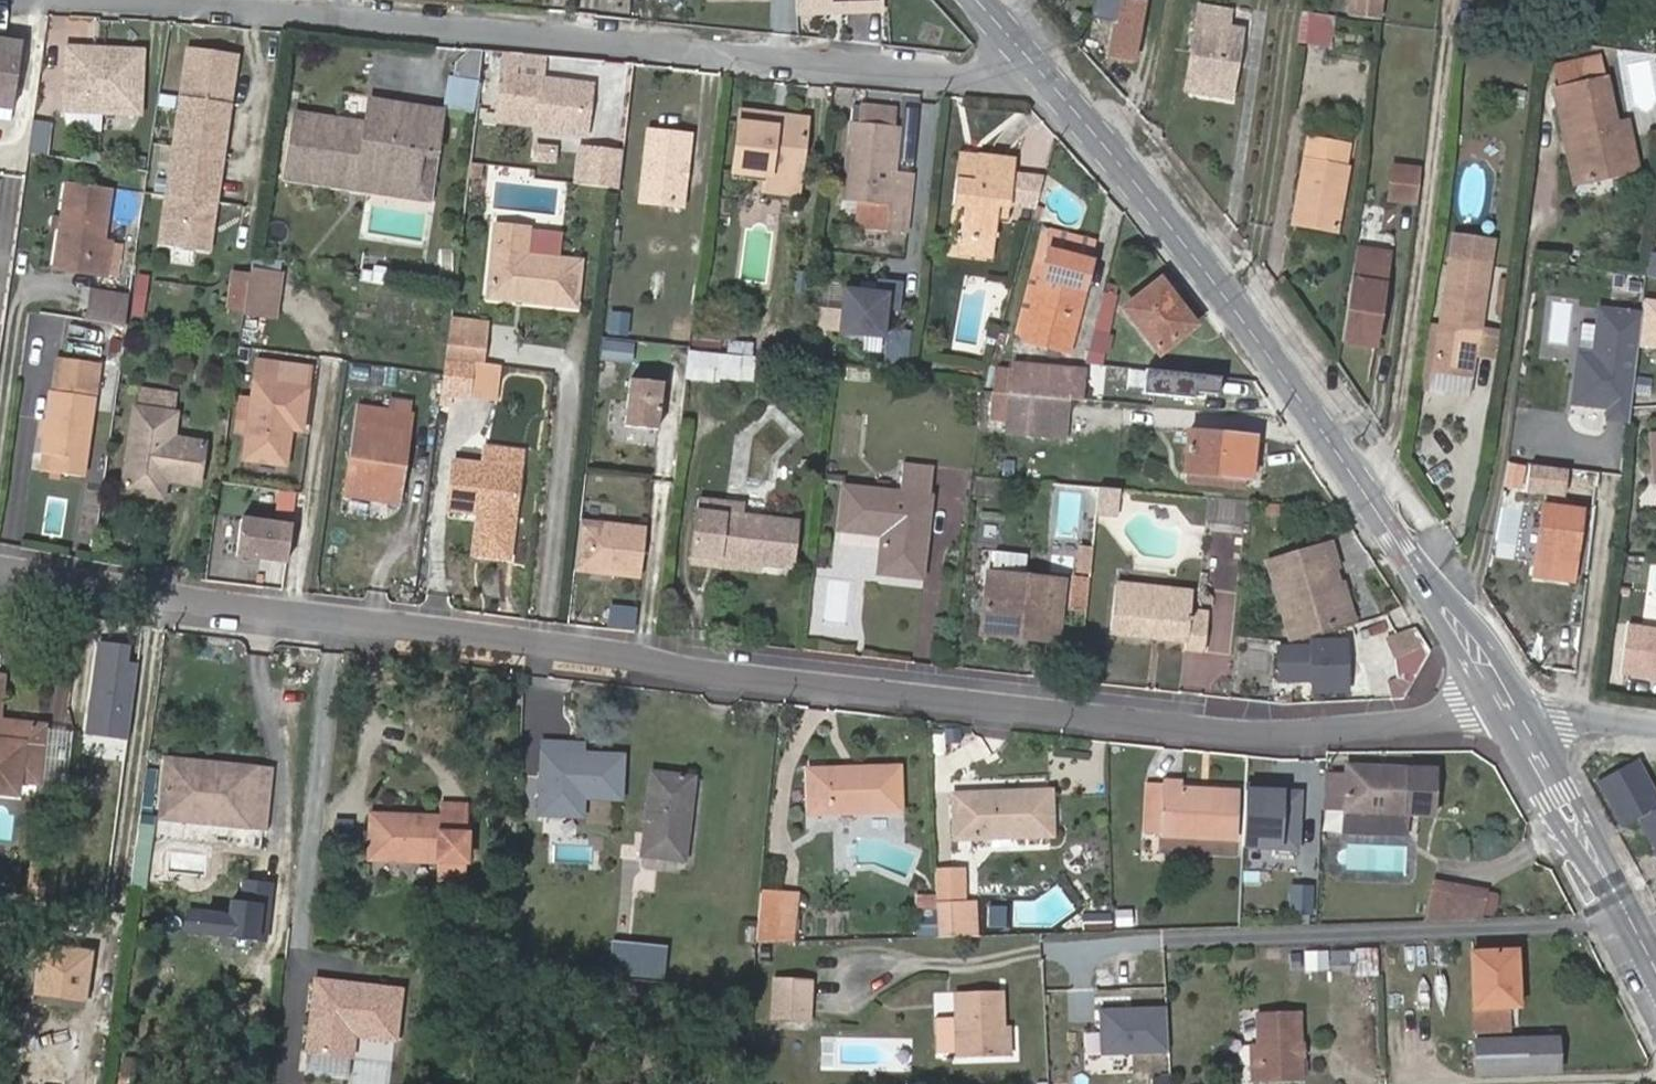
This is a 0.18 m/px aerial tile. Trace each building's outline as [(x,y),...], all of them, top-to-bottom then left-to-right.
[(802,16),(886,13),(886,0),(801,0),(802,16)] [(1134,0),(1120,0),(1111,56),(1135,60),(1145,2),(1134,0)] [(1352,16),(1382,20),(1385,0),(1354,0),(1352,16)] [(1232,11),(1201,6),(1188,89),(1231,95),(1242,31),(1229,28),(1232,11)] [(1333,14),(1302,9),(1298,38),(1329,42),(1333,14)] [(0,42),(0,108),(11,110),(20,44),(0,42)] [(105,47),(67,44),(61,108),(99,112),(105,47)] [(144,51),(105,47),(99,112),(138,115),(144,51)] [(241,55),(186,48),(159,245),(214,253),(241,55)] [(544,56),(506,52),(504,75),(541,80),(544,56)] [(1558,86),(1611,76),(1607,59),(1555,70),(1558,86)] [(541,80),(504,75),(499,113),(537,118),(541,80)] [(1623,135),(1620,122),(1611,76),(1558,86),(1569,142),(1578,140),(1586,178),(1638,168),(1631,134),(1623,135)] [(591,86),(541,80),(537,118),(536,129),(585,135),(591,86)] [(367,179),(378,102),(369,100),(366,124),(365,130),(357,129),(358,122),(295,114),(285,179),(349,188),(351,177),(367,179)] [(442,110),(378,102),(367,179),(414,186),(420,150),(435,153),(442,110)] [(858,123),(896,127),(898,108),(861,104),(858,123)] [(744,111),(743,120),(808,128),(809,118),(744,111)] [(36,119),(29,152),(48,156),(55,123),(36,119)] [(808,128),(743,120),(737,172),(764,175),(802,179),(808,128)] [(1629,120),(1620,122),(1623,135),(1631,134),(1629,120)] [(858,202),(889,205),(892,206),(891,220),(910,222),(916,176),(897,173),(902,128),(896,127),(858,123),(852,122),(843,200),(858,202)] [(690,138),(647,132),(639,205),(682,209),(690,138)] [(1307,139),(1292,226),(1334,232),(1344,170),(1342,170),(1347,145),(1307,139)] [(1575,180),(1586,178),(1578,140),(1569,142),(1575,180)] [(536,161),(556,163),(558,147),(538,145),(536,161)] [(619,188),(623,151),(580,145),(575,183),(619,188)] [(367,179),(365,190),(429,199),(435,153),(420,150),(414,186),(367,179)] [(962,155),(960,178),(978,180),(981,158),(962,155)] [(978,180),(960,178),(957,204),(968,205),(964,243),(994,247),(999,206),(1036,210),(1046,178),(1014,174),(1015,162),(981,158),(978,180)] [(1420,171),(1392,167),(1387,200),(1416,203),(1420,171)] [(802,179),(764,175),(762,192),(800,197),(802,179)] [(936,178),(916,176),(910,222),(931,225),(936,178)] [(349,188),(365,190),(367,179),(351,177),(349,188)] [(106,275),(111,244),(103,242),(110,193),(70,187),(57,268),(106,275)] [(886,229),(889,205),(858,202),(855,225),(886,229)] [(499,223),(490,296),(575,307),(580,263),(527,257),(530,226),(499,223)] [(1052,233),(1053,250),(1095,262),(1100,245),(1052,233)] [(994,247),(964,243),(963,254),(993,258),(994,247)] [(121,245),(111,244),(106,275),(116,277),(121,245)] [(1384,253),(1352,248),(1341,329),(1340,342),(1372,346),(1384,253)] [(1095,262),(1053,250),(1050,250),(1025,342),(1070,353),(1095,262)] [(1437,374),(1468,377),(1474,333),(1482,335),(1488,286),(1491,259),(1451,255),(1437,374)] [(251,269),(244,313),(276,318),(282,273),(251,269)] [(138,274),(130,314),(142,316),(149,276),(138,274)] [(1120,284),(1109,281),(1105,294),(1117,296),(1120,284)] [(1161,281),(1125,310),(1161,354),(1197,325),(1161,281)] [(98,293),(95,320),(127,325),(131,297),(98,293)] [(884,340),(889,298),(846,293),(841,336),(884,340)] [(1088,363),(1102,364),(1117,296),(1105,294),(1088,363)] [(1643,298),(1641,312),(1637,348),(1655,351),(1655,301),(1643,298)] [(1641,312),(1600,307),(1595,353),(1577,351),(1571,405),(1605,409),(1604,423),(1628,426),(1637,348),(1641,312)] [(892,331),(890,346),(909,349),(911,333),(892,331)] [(1474,333),(1468,377),(1477,378),(1482,335),(1474,333)] [(484,339),(449,334),(445,359),(481,364),(484,339)] [(632,343),(601,340),(599,358),(630,361),(632,344),(632,343)] [(909,349),(890,346),(887,365),(907,368),(909,349)] [(481,364),(445,359),(440,405),(448,406),(449,400),(468,402),(469,396),(497,400),(502,366),(481,364)] [(57,360),(42,451),(55,453),(52,472),(83,477),(100,366),(57,360)] [(260,361),(254,400),(249,434),(245,458),(287,464),(292,429),(301,430),(307,388),(301,387),(304,368),(260,361)] [(1068,398),(1085,400),(1085,396),(1085,385),(1086,375),(1086,370),(1013,365),(1012,371),(997,369),(995,393),(1011,394),(1068,398)] [(1146,393),(1220,399),(1222,375),(1147,370),(1146,393)] [(1085,385),(1085,396),(1115,398),(1117,377),(1086,375),(1085,385)] [(658,433),(664,386),(631,383),(625,430),(658,433)] [(139,388),(135,409),(176,414),(179,394),(139,388)] [(995,393),(984,392),(981,415),(1009,418),(1011,394),(995,393)] [(1011,394),(1009,418),(1008,433),(1065,438),(1068,398),(1011,394)] [(389,413),(412,416),(415,402),(391,398),(389,413)] [(249,434),(254,400),(242,399),(236,432),(249,434)] [(347,495),(386,501),(392,463),(404,466),(412,416),(389,413),(361,408),(347,495)] [(123,491),(144,494),(147,477),(167,480),(198,484),(204,444),(172,439),(176,414),(135,409),(123,491)] [(1624,464),(1627,430),(1603,429),(1601,463),(1624,464)] [(1187,473),(1253,478),(1256,438),(1190,432),(1187,473)] [(456,461),(449,510),(487,515),(482,556),(510,559),(522,450),(484,445),(482,464),(456,461)] [(392,463),(386,501),(398,503),(404,466),(392,463)] [(902,494),(844,487),(839,530),(883,535),(878,574),(922,579),(935,469),(905,465),(902,494)] [(1571,471),(1527,465),(1524,492),(1568,498),(1571,471)] [(1252,487),(1253,478),(1187,473),(1187,481),(1252,487)] [(147,477),(144,494),(164,498),(167,480),(147,477)] [(1120,489),(1098,486),(1095,511),(1117,514),(1120,489)] [(273,523),(292,526),(296,494),(277,491),(273,523)] [(700,500),(698,512),(742,517),(743,504),(700,500)] [(1537,576),(1573,580),(1581,510),(1545,506),(1537,576)] [(698,512),(693,556),(760,564),(792,567),(796,523),(742,517),(698,512)] [(286,562),(292,526),(273,523),(241,518),(236,555),(286,562)] [(646,527),(581,519),(575,569),(641,576),(646,527)] [(220,533),(216,543),(227,549),(232,539),(220,533)] [(1330,589),(1340,586),(1327,545),(1269,563),(1291,639),(1340,624),(1330,589)] [(1015,626),(1057,631),(1063,579),(1025,574),(1027,556),(994,552),(992,570),(989,570),(981,633),(1013,636),(1015,626)] [(760,564),(693,556),(692,565),(759,572),(760,564)] [(1069,608),(1084,610),(1088,579),(1072,577),(1069,608)] [(1110,635),(1152,639),(1153,633),(1163,635),(1163,641),(1187,643),(1186,651),(1204,653),(1208,615),(1190,613),(1192,593),(1116,584),(1110,635)] [(1344,585),(1340,586),(1330,589),(1340,624),(1355,620),(1344,585)] [(1629,624),(1623,672),(1655,676),(1655,627),(1629,624)] [(1056,642),(1057,631),(1015,626),(1013,636),(1056,642)] [(1387,682),(1391,699),(1405,699),(1432,651),(1425,640),(1413,648),(1417,655),(1402,680),(1398,677),(1387,682)] [(1303,663),(1332,665),(1335,643),(1305,641),(1303,663)] [(128,742),(140,651),(101,646),(89,737),(128,742)] [(1332,672),(1332,665),(1303,663),(1303,670),(1332,672)] [(0,725),(0,735),(13,737),(14,727),(0,725)] [(16,785),(17,776),(39,778),(43,731),(14,727),(13,737),(0,735),(0,783),(16,785)] [(617,797),(620,755),(562,752),(563,742),(540,741),(536,812),(578,815),(580,795),(617,797)] [(164,757),(158,821),(266,830),(271,767),(164,757)] [(1641,771),(1635,761),(1599,782),(1623,826),(1640,817),(1655,846),(1655,773),(1646,778),(1641,771)] [(1641,771),(1646,778),(1655,773),(1655,763),(1641,771)] [(1346,765),(1345,774),(1386,777),(1387,768),(1346,765)] [(810,770),(811,814),(899,809),(898,766),(810,770)] [(1345,774),(1325,773),(1323,810),(1344,811),(1409,814),(1435,815),(1437,772),(1387,768),(1386,777),(1345,774)] [(691,779),(654,775),(646,853),(684,858),(691,779)] [(17,776),(16,785),(38,787),(39,778),(17,776)] [(1145,830),(1162,831),(1164,782),(1147,781),(1145,830)] [(1164,782),(1162,831),(1162,835),(1235,839),(1239,791),(1182,788),(1181,783),(1164,782)] [(14,800),(16,785),(0,783),(0,799),(14,800)] [(1296,852),(1299,802),(1281,801),(1282,796),(1282,790),(1246,789),(1242,849),(1296,852)] [(957,795),(957,837),(1050,834),(1049,792),(957,795)] [(372,816),(371,862),(436,864),(436,881),(465,882),(466,804),(443,804),(443,818),(372,816)] [(1409,814),(1344,811),(1343,833),(1408,836),(1409,814)] [(962,868),(936,869),(937,897),(937,901),(963,900),(962,868)] [(1433,880),(1428,920),(1483,918),(1487,888),(1433,880)] [(1313,917),(1314,885),(1290,884),(1289,917),(1313,917)] [(783,895),(761,891),(757,943),(779,942),(783,895)] [(783,895),(779,942),(793,942),(798,894),(783,893),(783,895)] [(937,897),(915,898),(916,912),(937,911),(937,901),(937,897)] [(963,900),(937,901),(938,937),(978,935),(976,900),(963,900)] [(1112,930),(1112,915),(1084,916),(1084,931),(1112,930)] [(95,948),(40,941),(33,996),(88,1002),(95,948)] [(634,976),(636,943),(615,941),(611,974),(634,976)] [(666,946),(636,943),(634,976),(664,979),(666,946)] [(1377,949),(1331,950),(1331,966),(1355,965),(1355,976),(1378,975),(1377,949)] [(1476,1030),(1509,1028),(1509,1006),(1520,1005),(1518,950),(1474,951),(1476,1030)] [(1327,951),(1304,951),(1304,971),(1327,970),(1327,951)] [(771,1021),(811,1022),(813,981),(773,979),(771,1021)] [(387,1039),(393,990),(308,980),(300,1051),(344,1056),(346,1034),(387,1039)] [(936,1015),(952,1016),(952,994),(936,993),(936,1015)] [(1005,1055),(1003,1027),(1002,993),(957,994),(958,1019),(959,1057),(1005,1055)] [(1258,1050),(1258,1082),(1301,1080),(1298,1013),(1258,1014),(1258,1050)] [(958,1019),(939,1019),(940,1056),(959,1057),(958,1019)] [(1011,1027),(1003,1027),(1005,1055),(1013,1055),(1011,1027)] [(1476,1041),(1477,1076),(1561,1073),(1559,1038),(1476,1041)] [(1249,1082),(1258,1082),(1258,1050),(1249,1050),(1249,1082)]
